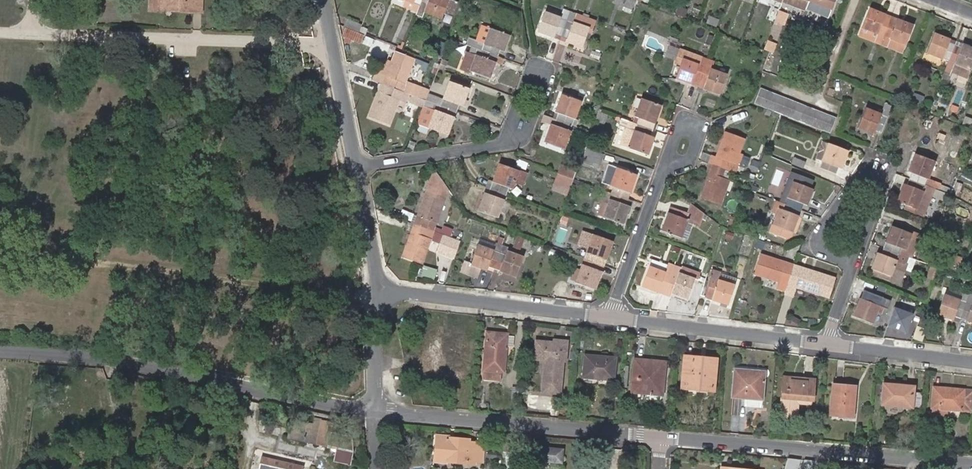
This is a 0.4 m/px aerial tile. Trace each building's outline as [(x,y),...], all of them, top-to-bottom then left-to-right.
[(150,5),(183,6),(183,8),(202,9),(202,0),(150,0),(150,5)] [(412,2),(410,10),(416,12),(418,5),(420,0),(406,0),(412,2)] [(418,5),(416,12),(415,14),(421,17),(423,11),(441,18),(443,14),(451,17),(456,2),(450,0),(420,0),(418,5)] [(612,3),(632,10),(636,0),(613,0),(612,3)] [(781,1),(805,10),(806,6),(809,0),(782,0),(781,1)] [(833,1),(831,0),(809,0),(806,6),(828,15),(833,1)] [(545,11),(560,16),(563,10),(547,5),(545,11)] [(878,13),(884,16),(890,18),(892,15),(885,12),(870,7),(869,8),(879,11),(878,13)] [(554,33),(561,35),(567,19),(570,10),(563,8),(563,10),(560,16),(545,11),(537,29),(548,33),(548,31),(554,33)] [(884,35),(890,18),(884,16),(878,13),(879,11),(869,8),(862,27),(858,36),(880,45),(884,35)] [(567,19),(561,35),(567,37),(567,38),(573,40),(573,41),(582,45),(581,47),(585,48),(596,21),(570,10),(567,19)] [(890,18),(897,21),(903,23),(904,22),(912,25),(913,23),(898,18),(892,15),(890,18)] [(719,20),(709,16),(707,23),(716,26),(719,20)] [(897,21),(890,18),(884,35),(880,45),(902,53),(905,44),(912,25),(904,22),(903,23),(897,21)] [(346,19),(343,27),(346,28),(357,32),(359,27),(360,25),(346,19)] [(809,22),(803,19),(800,28),(806,30),(809,22)] [(476,40),(484,43),(489,28),(481,25),(476,40)] [(359,27),(357,32),(363,35),(365,35),(367,30),(359,27)] [(357,32),(346,28),(343,36),(360,43),(363,35),(357,32)] [(509,34),(489,28),(484,43),(476,40),(469,38),(466,44),(472,46),(481,50),(497,56),(499,50),(500,50),(503,43),(505,44),(509,34)] [(942,39),(949,41),(949,40),(950,39),(935,32),(934,33),(942,37),(942,39)] [(948,60),(955,44),(949,41),(942,39),(942,37),(934,33),(927,52),(948,60)] [(503,43),(500,50),(504,51),(510,35),(509,34),(505,44),(503,43)] [(581,47),(582,45),(573,41),(573,40),(567,38),(566,41),(581,47)] [(777,52),(780,41),(770,38),(766,48),(777,52)] [(955,44),(948,60),(944,71),(957,75),(958,73),(967,77),(971,69),(971,65),(971,48),(969,46),(968,48),(961,46),(955,44)] [(497,56),(481,50),(472,46),(469,53),(466,52),(459,70),(469,74),(470,71),(488,77),(492,68),(490,67),(492,61),(495,62),(497,56)] [(692,80),(698,82),(704,66),(707,59),(699,56),(697,63),(693,62),(695,55),(680,48),(676,59),(681,61),(680,66),(675,78),(684,81),(685,79),(691,81),(692,80)] [(601,53),(592,50),(590,56),(599,59),(601,53)] [(384,77),(381,85),(393,90),(407,95),(412,97),(421,101),(422,101),(425,92),(404,85),(414,60),(394,52),(388,65),(391,66),(386,78),(384,77)] [(503,57),(497,56),(495,62),(501,64),(503,57)] [(442,59),(438,68),(444,70),(448,61),(442,59)] [(704,66),(698,82),(704,85),(704,86),(710,88),(710,90),(719,93),(726,74),(711,69),(714,62),(707,59),(704,66)] [(379,76),(384,77),(386,78),(391,66),(388,65),(383,64),(379,76)] [(440,106),(456,112),(458,106),(460,106),(462,99),(464,100),(468,88),(449,81),(442,100),(426,95),(424,100),(440,106)] [(843,84),(837,93),(845,98),(851,88),(843,84)] [(393,90),(381,85),(377,94),(380,94),(374,107),(373,106),(368,117),(388,125),(398,101),(404,104),(407,95),(393,90)] [(710,88),(704,86),(703,89),(719,95),(719,93),(710,90),(710,88)] [(753,103),(757,105),(760,106),(766,90),(760,87),(753,103)] [(462,99),(460,106),(462,108),(469,88),(468,88),(464,100),(462,99)] [(766,90),(760,106),(767,108),(773,92),(766,90)] [(773,111),(779,95),(773,92),(767,108),(773,111)] [(559,113),(556,119),(572,125),(581,100),(562,94),(558,105),(560,106),(557,112),(559,113)] [(773,111),(777,112),(780,113),(785,97),(779,95),(773,111)] [(421,101),(412,97),(410,103),(421,108),(424,101),(422,101),(421,101)] [(786,116),(792,100),(785,97),(780,113),(786,116)] [(635,123),(653,129),(655,122),(652,121),(654,114),(656,115),(660,104),(640,98),(634,116),(638,117),(635,123)] [(454,119),(456,112),(440,106),(424,100),(424,101),(421,108),(415,123),(427,127),(447,135),(450,124),(448,124),(450,117),(454,119)] [(792,118),(798,102),(792,100),(786,116),(792,118)] [(798,120),(805,105),(798,102),(792,118),(798,120)] [(652,121),(655,122),(661,105),(660,104),(656,115),(654,114),(652,121)] [(865,107),(858,126),(867,130),(868,128),(874,131),(875,130),(881,132),(887,116),(888,117),(892,106),(885,104),(881,114),(865,107)] [(805,123),(811,107),(805,105),(798,120),(805,123)] [(811,125),(817,110),(811,107),(805,123),(811,125)] [(818,128),(824,112),(817,110),(811,125),(818,128)] [(818,128),(824,130),(830,114),(824,112),(818,128)] [(824,130),(830,133),(836,117),(830,114),(824,130)] [(966,116),(963,125),(971,128),(971,118),(966,116)] [(650,136),(653,129),(635,123),(632,122),(622,118),(620,125),(627,128),(620,146),(627,147),(647,154),(651,143),(649,143),(651,136),(650,136)] [(572,125),(556,119),(553,125),(550,132),(548,131),(545,141),(564,148),(572,125)] [(543,140),(545,141),(548,131),(550,132),(553,125),(550,124),(543,140)] [(648,154),(654,137),(656,130),(653,129),(650,136),(651,136),(649,143),(651,143),(647,154),(648,154)] [(714,155),(711,164),(724,168),(732,171),(735,173),(738,164),(735,163),(745,138),(723,131),(719,143),(721,144),(717,156),(714,155)] [(820,161),(828,142),(822,141),(815,159),(820,161)] [(843,160),(847,150),(828,142),(820,161),(818,166),(835,172),(838,166),(841,160),(843,160)] [(586,150),(582,163),(598,168),(602,156),(586,150)] [(848,150),(847,150),(843,160),(841,160),(838,166),(842,168),(848,150)] [(907,171),(910,172),(912,165),(911,164),(915,153),(914,153),(907,171)] [(911,172),(908,178),(925,184),(938,189),(939,186),(940,184),(928,179),(934,160),(915,153),(911,164),(912,165),(910,172),(911,172)] [(803,160),(791,156),(790,161),(800,166),(803,160)] [(490,188),(506,194),(508,187),(513,188),(515,183),(522,185),(527,173),(519,170),(500,164),(496,174),(497,175),(495,182),(492,181),(490,188)] [(724,168),(711,164),(709,172),(711,173),(706,185),(704,184),(700,196),(720,204),(729,179),(732,171),(724,168)] [(558,174),(572,178),(576,170),(561,165),(558,174)] [(611,192),(628,197),(630,191),(627,190),(630,183),(632,183),(636,173),(616,166),(610,184),(613,185),(611,192)] [(627,190),(630,191),(637,174),(636,173),(632,183),(630,183),(627,190)] [(572,178),(558,174),(554,183),(569,189),(572,178)] [(925,184),(908,178),(906,185),(905,185),(903,191),(901,190),(896,200),(906,204),(904,209),(924,216),(931,196),(944,201),(947,192),(938,189),(925,184)] [(784,202),(793,181),(787,180),(779,200),(784,202)] [(969,183),(958,180),(956,186),(967,190),(969,183)] [(784,202),(800,208),(803,202),(804,203),(807,196),(809,197),(812,187),(793,181),(784,202)] [(903,191),(905,185),(902,184),(895,200),(896,200),(901,190),(903,191)] [(478,210),(479,210),(483,199),(485,200),(487,193),(488,194),(490,188),(487,187),(485,193),(484,192),(478,210)] [(807,196),(804,203),(807,203),(813,188),(812,187),(809,197),(807,196)] [(498,217),(506,194),(490,188),(488,194),(487,193),(485,200),(483,199),(479,210),(498,217)] [(416,215),(413,223),(426,228),(435,231),(438,222),(446,197),(425,190),(421,203),(423,203),(418,216),(416,215)] [(625,205),(628,197),(611,192),(608,200),(606,199),(605,202),(607,203),(603,215),(622,222),(626,213),(624,212),(626,205),(625,205)] [(798,215),(800,208),(784,202),(779,200),(776,199),(774,206),(772,211),(776,212),(772,223),(791,230),(795,221),(793,220),(795,214),(798,215)] [(603,215),(607,203),(605,202),(601,201),(597,213),(603,215)] [(670,212),(667,218),(665,218),(661,229),(680,236),(687,239),(693,223),(699,225),(704,213),(691,203),(689,212),(673,206),(670,212)] [(667,218),(670,212),(673,206),(669,205),(667,211),(660,228),(661,229),(665,218),(667,218)] [(426,228),(413,223),(410,231),(412,232),(407,244),(405,243),(401,256),(422,263),(431,239),(435,231),(426,228)] [(885,242),(882,248),(903,256),(905,249),(911,233),(892,226),(888,235),(891,236),(888,243),(885,242)] [(583,257),(600,263),(602,257),(603,257),(605,251),(607,252),(612,240),(592,233),(583,257)] [(441,234),(436,250),(455,257),(460,240),(441,234)] [(520,250),(524,238),(517,235),(512,247),(520,250)] [(493,250),(495,244),(478,238),(476,244),(493,250)] [(605,251),(603,257),(602,257),(600,263),(603,265),(604,265),(606,258),(613,241),(612,240),(607,252),(605,251)] [(485,265),(493,268),(499,252),(501,245),(495,243),(493,250),(476,244),(470,263),(479,267),(480,265),(485,267),(485,265)] [(499,252),(493,268),(499,270),(500,267),(507,270),(506,272),(515,275),(523,256),(507,250),(508,248),(501,245),(499,252)] [(903,256),(882,248),(880,254),(879,254),(876,261),(874,260),(871,268),(869,274),(900,285),(905,269),(907,264),(905,264),(907,257),(903,256)] [(782,274),(789,276),(794,263),(786,260),(785,262),(773,259),(774,257),(761,253),(754,273),(779,281),(782,274)] [(876,261),(879,254),(876,253),(870,268),(871,268),(874,260),(876,261)] [(597,270),(600,263),(583,257),(574,281),(594,288),(598,278),(596,277),(598,270),(597,270)] [(916,260),(907,257),(905,264),(907,264),(905,269),(911,271),(916,260)] [(658,287),(664,289),(671,272),(673,267),(651,259),(649,264),(641,284),(650,288),(650,286),(657,288),(658,287)] [(469,264),(484,270),(491,272),(493,268),(485,265),(485,267),(480,265),(479,267),(470,263),(469,264)] [(595,288),(601,271),(603,265),(600,263),(597,270),(598,270),(596,277),(598,278),(594,288),(595,288)] [(794,263),(789,276),(783,295),(793,298),(796,287),(821,294),(827,274),(815,270),(814,272),(802,268),(803,266),(794,263)] [(671,272),(664,289),(671,292),(672,289),(679,292),(679,293),(688,296),(695,277),(699,278),(701,273),(681,266),(680,270),(673,267),(671,272)] [(937,268),(931,266),(926,278),(932,280),(937,268)] [(500,267),(499,270),(515,276),(515,275),(506,272),(507,270),(500,267)] [(713,295),(713,297),(720,298),(719,301),(728,304),(735,283),(718,279),(720,271),(714,269),(707,293),(713,295)] [(433,272),(420,270),(420,277),(433,278),(433,272)] [(737,276),(720,271),(718,279),(735,283),(737,276)] [(640,285),(656,291),(663,294),(664,289),(658,287),(657,288),(650,286),(650,288),(641,284),(640,285)] [(866,293),(874,297),(876,297),(878,291),(868,287),(866,293)] [(672,289),(671,292),(687,297),(688,296),(679,293),(679,292),(672,289)] [(953,291),(952,296),(966,301),(968,296),(953,291)] [(852,315),(853,315),(857,304),(859,305),(862,298),(863,298),(865,293),(863,292),(861,298),(859,297),(852,315)] [(961,317),(968,320),(969,317),(971,318),(971,293),(969,292),(968,296),(966,301),(961,317)] [(857,304),(853,315),(872,323),(876,312),(879,306),(883,308),(887,310),(890,304),(881,299),(876,297),(874,297),(866,293),(865,293),(863,298),(862,298),(859,305),(857,304)] [(954,315),(961,317),(966,301),(952,296),(944,293),(937,312),(947,316),(947,314),(954,316),(954,315)] [(888,325),(911,333),(918,311),(896,304),(888,325)] [(937,313),(953,319),(959,321),(961,317),(954,315),(954,316),(947,314),(947,316),(937,312),(937,313)] [(929,327),(920,324),(915,338),(923,341),(929,327)] [(499,371),(503,372),(506,347),(513,348),(513,337),(507,336),(507,335),(487,333),(482,379),(498,380),(499,371)] [(536,359),(545,360),(546,360),(550,360),(548,381),(543,380),(542,391),(559,393),(563,360),(566,360),(568,342),(559,341),(559,345),(554,345),(555,343),(537,342),(536,359)] [(586,355),(584,377),(613,379),(616,357),(586,355)] [(686,357),(683,386),(712,389),(715,359),(686,357)] [(666,364),(653,363),(653,360),(635,359),(633,392),(663,394),(666,364)] [(750,375),(751,370),(733,368),(731,396),(745,398),(745,405),(762,407),(763,399),(764,376),(750,375)] [(798,382),(782,381),(779,416),(791,417),(793,398),(812,400),(814,380),(798,378),(798,382)] [(853,415),(855,386),(834,384),(832,413),(853,415)] [(912,393),(913,386),(883,384),(881,404),(911,407),(912,393)] [(934,386),(932,406),(932,415),(940,416),(941,408),(962,409),(964,389),(934,386)] [(912,393),(911,407),(920,407),(921,394),(912,393)] [(793,398),(791,417),(795,417),(796,403),(811,404),(812,400),(793,398)] [(312,429),(330,433),(332,423),(314,419),(312,429)] [(301,427),(293,425),(290,425),(288,437),(328,446),(327,448),(338,450),(335,462),(349,465),(353,452),(350,438),(330,433),(312,429),(301,427)] [(867,442),(868,434),(859,434),(858,441),(867,442)] [(459,438),(450,437),(448,437),(448,439),(445,439),(446,437),(433,435),(432,443),(431,451),(431,453),(443,454),(443,459),(448,459),(456,460),(470,462),(470,458),(472,442),(464,441),(464,438),(459,438)] [(306,445),(288,441),(286,449),(304,453),(306,445)] [(480,442),(472,442),(470,458),(478,460),(480,442)] [(561,457),(562,448),(535,446),(533,464),(546,465),(546,456),(561,457)] [(563,448),(562,448),(561,457),(546,456),(546,465),(549,465),(549,462),(562,462),(563,448)] [(782,456),(778,468),(790,468),(793,457),(782,456)] [(798,458),(795,468),(808,468),(810,459),(798,458)]
